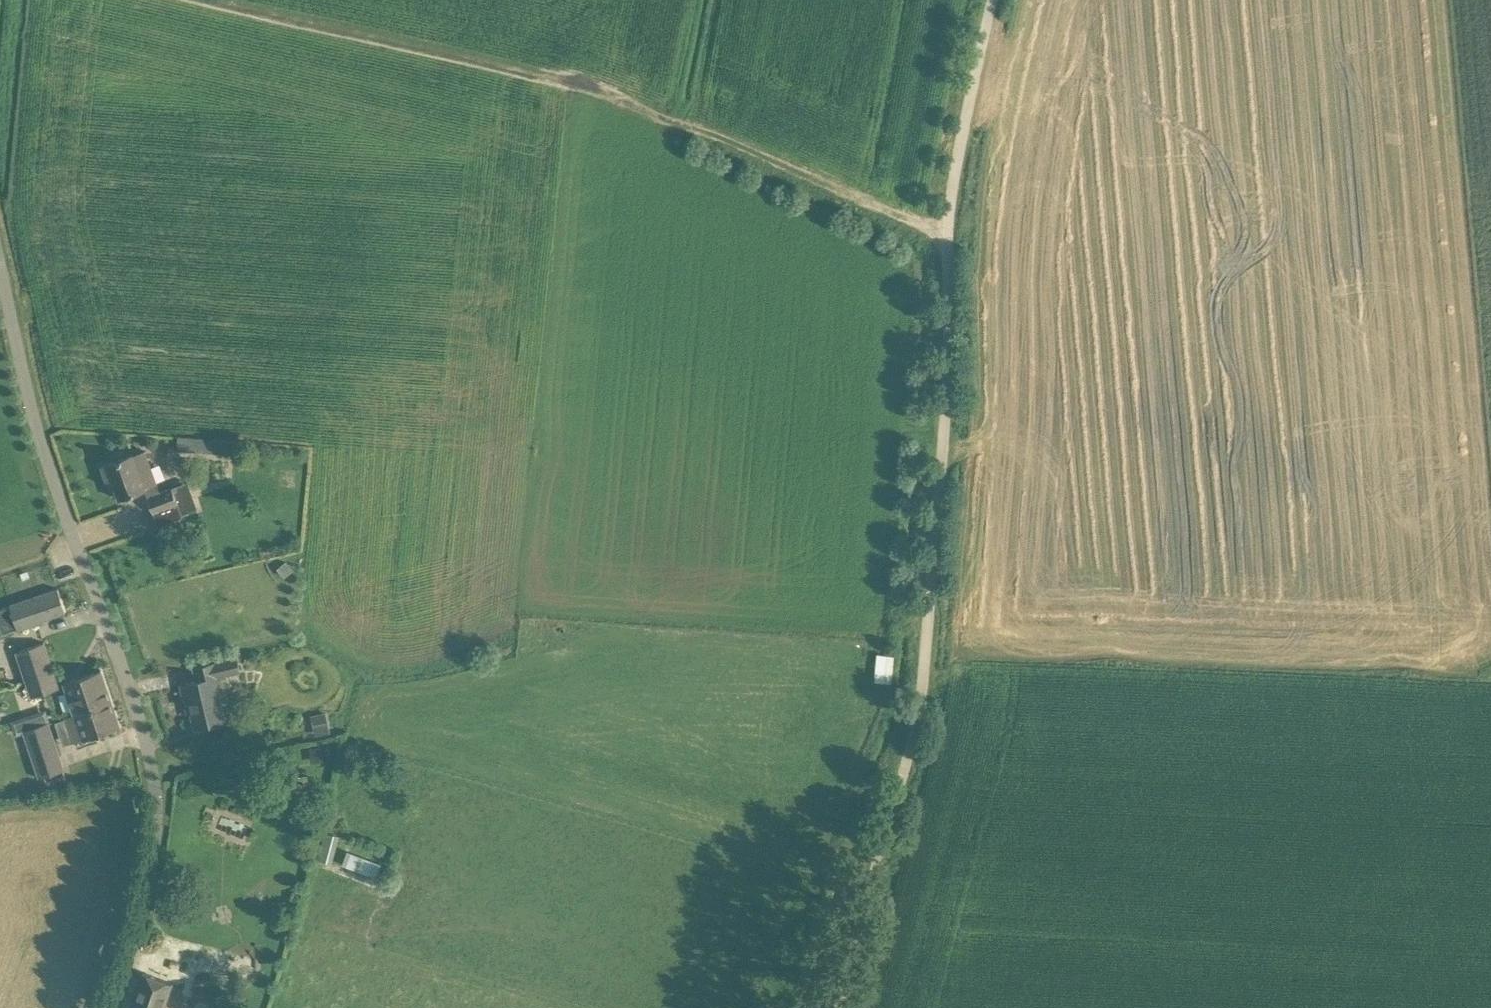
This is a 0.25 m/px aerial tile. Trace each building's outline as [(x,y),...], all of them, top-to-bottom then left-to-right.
[(234,454),(235,441),(178,436),(177,450),(234,454)] [(160,491),(151,466),(145,449),(102,465),(107,481),(112,479),(119,498),(146,488),(148,495),(148,496),(159,525),(183,516),(182,514),(198,508),(188,481),(160,491)] [(535,449),(535,464),(546,464),(546,449),(535,449)] [(885,483),(899,484),(900,472),(886,471),(885,483)] [(293,570),(286,561),(277,568),(284,577),(293,570)] [(0,608),(0,628),(2,635),(18,629),(41,622),(40,620),(66,611),(59,588),(10,604),(0,608)] [(60,689),(44,642),(17,651),(32,698),(60,689)] [(895,655),(877,653),(874,681),(892,682),(895,655)] [(225,720),(215,678),(242,672),(238,657),(194,667),(197,680),(186,683),(196,727),(225,720)] [(75,713),(112,701),(101,669),(64,681),(75,713)] [(75,713),(66,716),(74,741),(120,726),(112,701),(75,713)] [(23,732),(38,778),(65,769),(45,709),(10,720),(15,735),(23,732)] [(330,732),(325,711),(311,715),(316,736),(330,732)] [(310,821),(323,813),(316,800),(303,808),(310,821)] [(340,837),(325,833),(317,860),(332,864),(340,837)] [(347,854),(342,867),(377,880),(382,866),(347,854)] [(173,983),(143,972),(130,1007),(164,1007),(173,983)]
